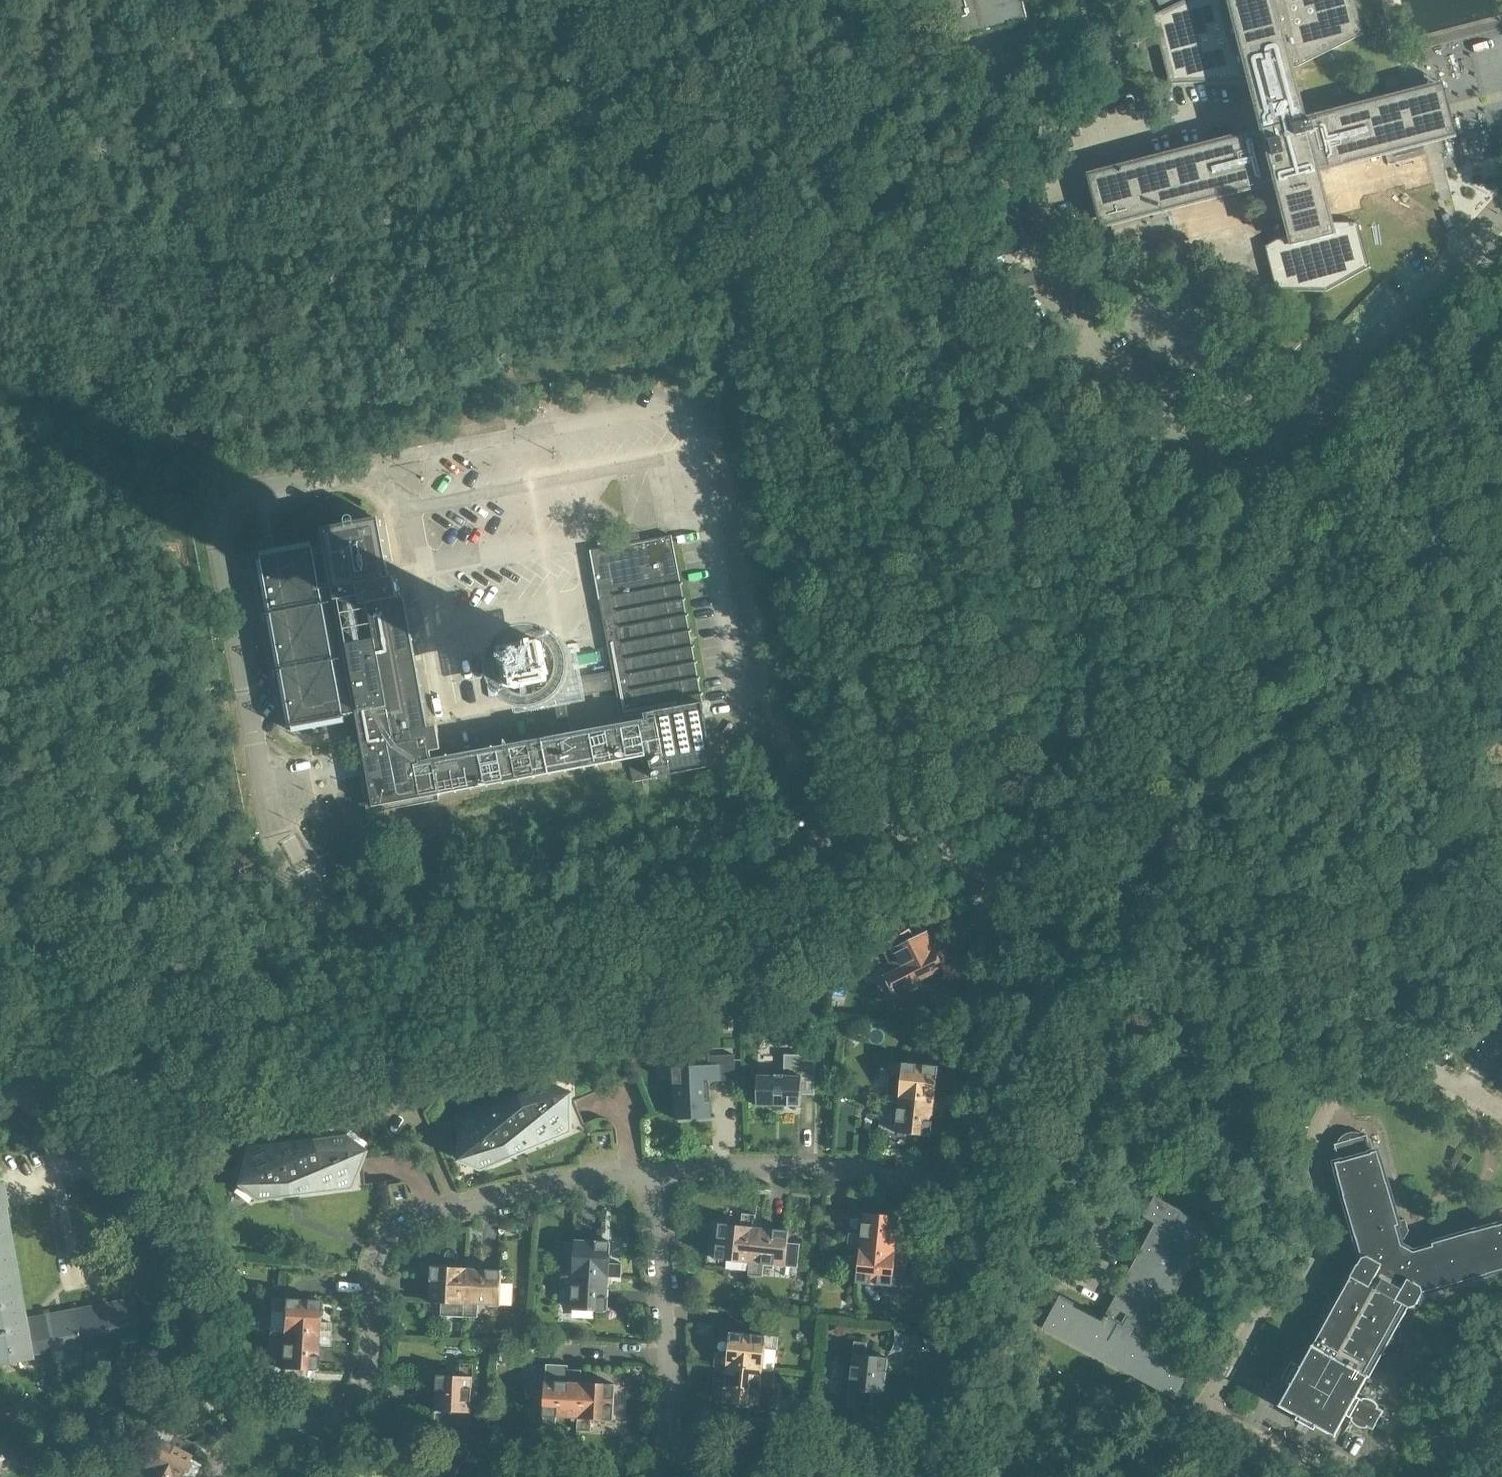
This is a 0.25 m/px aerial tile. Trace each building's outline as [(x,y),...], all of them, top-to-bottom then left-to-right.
[(1028,19),(1023,0),(939,0),(949,40),(986,30),(1028,19)] [(1153,16),(1170,84),(1243,81),(1248,79),(1260,128),(1087,173),(1101,229),(1112,226),(1116,241),(1110,242),(1111,244),(1172,228),(1168,211),(1275,184),(1288,234),(1266,246),(1277,291),(1327,291),(1370,267),(1359,222),(1334,222),(1321,172),(1457,137),(1443,81),(1411,90),(1410,87),(1330,108),(1330,110),(1307,116),(1294,67),(1299,66),(1364,34),(1355,0),(1184,0),(1153,16)] [(1023,232),(1012,235),(1016,251),(1027,248),(1023,232)] [(313,546),(262,555),(283,668),(285,681),(294,727),(317,723),(330,721),(345,718),(345,715),(357,713),(363,749),(370,786),(374,807),(630,759),(634,782),(715,767),(715,763),(711,742),(673,535),(630,543),(608,547),(607,542),(599,543),(600,549),(591,550),(600,599),(613,670),(569,679),(572,697),(617,689),(623,724),(521,742),(455,754),(433,759),(432,751),(442,749),(437,726),(429,727),(405,597),(401,597),(400,598),(399,592),(397,582),(396,576),(390,577),(389,574),(387,563),(379,519),(365,522),(365,520),(356,522),(347,523),(338,525),(338,526),(324,529),(328,547),(314,550),(313,546)] [(568,673),(568,672),(564,651),(558,652),(558,649),(553,650),(554,653),(548,654),(548,653),(526,657),(527,663),(524,664),(525,668),(528,667),(529,674),(528,674),(532,696),(538,695),(539,697),(542,696),(543,703),(556,700),(556,701),(566,699),(566,698),(572,697),(569,679),(568,673)] [(819,791),(811,792),(813,799),(820,798),(819,791)] [(941,878),(934,886),(930,889),(936,896),(940,892),(941,892),(948,885),(945,882),(941,878)] [(921,937),(914,941),(907,928),(882,941),(897,972),(887,977),(894,992),(942,967),(931,944),(926,947),(921,937)] [(711,1100),(710,1081),(724,1081),(736,1080),(735,1054),(709,1055),(709,1065),(674,1067),(676,1120),(695,1119),(712,1118),(711,1100)] [(758,1093),(757,1106),(789,1106),(801,1106),(801,1102),(802,1102),(802,1094),(815,1095),(816,1075),(825,1075),(825,1055),(816,1055),(805,1054),(805,1055),(792,1055),(792,1076),(784,1076),(784,1074),(776,1074),(775,1075),(758,1074),(758,1093)] [(890,1072),(887,1095),(918,1098),(918,1099),(936,1102),(948,1103),(950,1089),(937,1088),(939,1066),(903,1062),(902,1074),(890,1072)] [(483,1168),(518,1153),(571,1130),(572,1093),(551,1084),(463,1122),(461,1159),(483,1168)] [(932,1136),(936,1102),(918,1099),(918,1098),(887,1095),(886,1109),(898,1111),(896,1132),(932,1136)] [(1392,1338),(1409,1307),(1416,1305),(1423,1293),(1501,1270),(1501,1224),(1435,1243),(1433,1235),(1421,1238),(1413,1253),(1401,1245),(1409,1231),(1405,1220),(1398,1223),(1378,1152),(1373,1153),(1367,1136),(1363,1137),(1362,1136),(1360,1135),(1359,1135),(1357,1134),(1355,1134),(1353,1134),(1352,1134),(1350,1135),(1348,1135),(1347,1136),(1345,1137),(1344,1138),(1343,1139),(1341,1140),(1340,1142),(1339,1143),(1335,1144),(1340,1161),(1335,1163),(1343,1193),(1356,1237),(1356,1236),(1362,1256),(1337,1301),(1334,1299),(1321,1322),(1324,1325),(1302,1366),(1298,1364),(1289,1382),(1292,1384),(1281,1404),(1299,1415),(1302,1410),(1320,1420),(1317,1425),(1335,1435),(1347,1414),(1352,1417),(1352,1419),(1353,1420),(1354,1421),(1355,1423),(1356,1424),(1358,1425),(1359,1426),(1361,1427),(1363,1427),(1364,1427),(1368,1428),(1369,1426),(1373,1429),(1383,1411),(1377,1408),(1378,1406),(1377,1405),(1376,1404),(1375,1403),(1373,1401),(1372,1400),(1371,1399),(1368,1398),(1367,1398),(1365,1398),(1362,1398),(1361,1400),(1356,1397),(1367,1377),(1369,1378),(1379,1361),(1380,1361),(1382,1361),(1385,1359),(1387,1359),(1388,1358),(1389,1357),(1391,1354),(1392,1353),(1393,1351),(1393,1350),(1394,1348),(1394,1346),(1394,1345),(1394,1343),(1394,1342),(1393,1340),(1392,1338)] [(248,1148),(236,1184),(254,1198),(291,1193),(292,1193),(299,1192),(300,1192),(350,1186),(362,1151),(344,1137),(248,1148)] [(0,1183),(0,1363),(30,1358),(29,1354),(51,1349),(45,1319),(24,1323),(3,1206),(5,1205),(1,1183),(0,1183)] [(1104,1319),(1063,1297),(1047,1325),(1176,1394),(1191,1367),(1147,1343),(1200,1244),(1211,1250),(1220,1233),(1156,1199),(1147,1216),(1159,1222),(1108,1316),(1106,1315),(1104,1319)] [(897,1250),(900,1216),(865,1212),(862,1234),(850,1232),(848,1247),(861,1248),(860,1251),(878,1253),(878,1252),(909,1255),(909,1252),(897,1250)] [(716,1259),(751,1262),(752,1244),(754,1245),(756,1227),(757,1214),(743,1213),(742,1225),(720,1223),(716,1259)] [(790,1230),(756,1227),(754,1245),(752,1244),(751,1262),(749,1275),(764,1276),(765,1264),(799,1267),(801,1244),(789,1242),(790,1230)] [(612,1241),(576,1239),(574,1273),(592,1274),(592,1276),(610,1277),(623,1278),(623,1263),(611,1263),(612,1241)] [(908,1266),(909,1255),(878,1252),(878,1253),(860,1251),(857,1282),(893,1286),(895,1264),(908,1266)] [(157,1282),(166,1280),(174,1278),(181,1277),(179,1263),(155,1269),(157,1282)] [(432,1266),(431,1302),(442,1303),(442,1315),(464,1316),(467,1268),(432,1266)] [(503,1270),(467,1268),(464,1316),(479,1317),(479,1305),(501,1306),(503,1270)] [(608,1311),(610,1277),(592,1276),(592,1274),(574,1273),(561,1273),(561,1287),(573,1288),(572,1309),(608,1311)] [(174,1278),(176,1291),(184,1290),(181,1277),(174,1278)] [(166,1280),(168,1293),(176,1291),(174,1278),(166,1280)] [(166,1280),(157,1282),(160,1294),(168,1293),(166,1280)] [(283,1311),(282,1332),(300,1333),(300,1334),(318,1336),(331,1336),(331,1322),(319,1321),(320,1300),(271,1297),(271,1310),(283,1311)] [(132,1300),(103,1305),(109,1338),(121,1336),(123,1343),(138,1340),(137,1333),(138,1333),(132,1300)] [(103,1305),(74,1311),(79,1338),(80,1339),(80,1344),(82,1353),(111,1347),(109,1338),(103,1305)] [(74,1311),(45,1316),(45,1319),(51,1349),(51,1350),(64,1348),(67,1359),(83,1356),(82,1353),(80,1344),(80,1339),(79,1338),(74,1311)] [(316,1370),(318,1336),(300,1334),(300,1333),(282,1332),(270,1331),(269,1346),(281,1347),(280,1368),(316,1370)] [(778,1349),(780,1336),(731,1331),(729,1353),(717,1352),(715,1366),(727,1367),(745,1369),(745,1368),(764,1369),(766,1348),(778,1349)] [(889,1357),(867,1355),(868,1342),(855,1341),(849,1402),(872,1404),(874,1392),(886,1393),(889,1357)] [(436,1410),(436,1423),(472,1425),(472,1412),(475,1364),(462,1363),(461,1375),(438,1374),(436,1410)] [(546,1380),(544,1429),(557,1429),(557,1417),(565,1417),(579,1418),(580,1400),(581,1400),(582,1382),(583,1369),(570,1369),(570,1365),(547,1364),(546,1380)] [(776,1370),(764,1369),(745,1368),(745,1369),(727,1367),(723,1414),(736,1415),(737,1403),(760,1405),(762,1384),(775,1385),(776,1370)] [(616,1384),(582,1382),(581,1400),(580,1400),(579,1418),(578,1430),(592,1431),(593,1419),(615,1420),(616,1384)] [(23,1430),(6,1442),(13,1453),(30,1441),(23,1430)] [(143,1469),(159,1476),(188,1476),(181,1474),(191,1454),(159,1438),(143,1469)] [(85,1446),(75,1447),(78,1466),(88,1464),(85,1446)] [(159,1476),(143,1469),(132,1463),(126,1476),(128,1476),(159,1476)] [(710,1471),(697,1468),(695,1476),(708,1476),(710,1471)]
